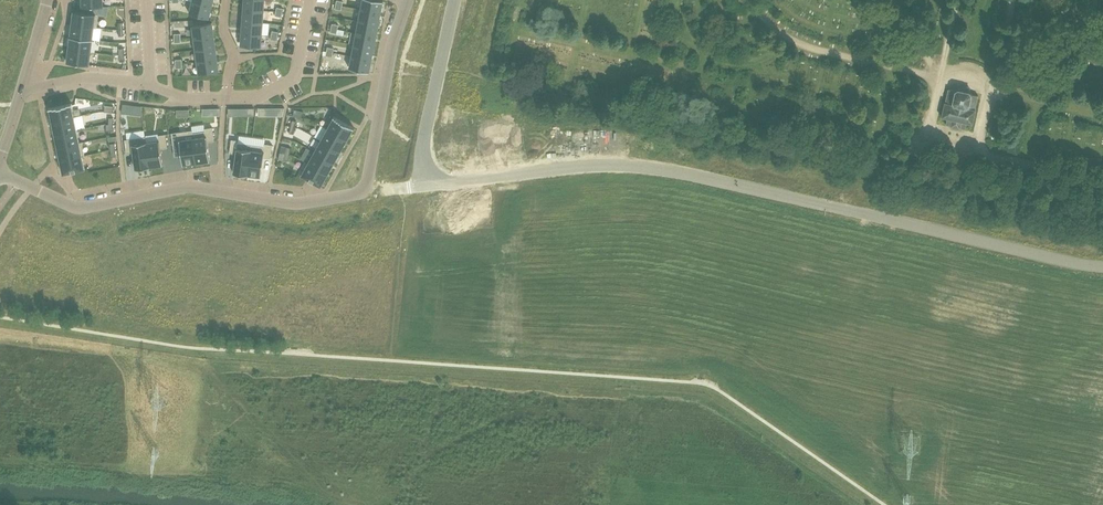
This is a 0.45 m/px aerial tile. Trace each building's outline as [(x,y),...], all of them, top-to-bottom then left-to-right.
[(244,9),(264,10),(264,0),(245,0),(244,9)] [(361,9),(380,13),(383,1),(378,0),(363,0),(361,9)] [(192,1),(190,13),(208,18),(211,6),(192,1)] [(244,9),(243,21),(263,22),(264,10),(244,9)] [(361,9),(359,21),(378,25),(380,13),(361,9)] [(74,11),(72,24),(94,27),(97,27),(98,14),(96,14),(74,11)] [(243,21),(242,33),(262,34),(263,22),(243,21)] [(359,21),(356,33),(376,37),(378,25),(359,21)] [(212,23),(193,25),(194,38),(214,35),(212,23)] [(72,24),(70,36),(92,39),(94,27),(72,24)] [(242,33),(241,45),(261,47),(262,34),(242,33)] [(356,33),(354,44),(373,48),(376,37),(356,33)] [(214,35),(194,38),(196,49),(215,47),(214,35)] [(70,36),(69,49),(91,52),(92,39),(70,36)] [(354,44),(352,56),(371,60),(373,48),(354,44)] [(215,47),(196,49),(197,61),(217,59),(215,47)] [(69,49),(67,62),(89,65),(91,52),(69,49)] [(352,56),(349,68),(359,70),(369,72),(371,60),(352,56)] [(217,59),(197,61),(199,74),(219,71),(217,59)] [(951,125),(951,126),(961,129),(961,127),(966,128),(966,123),(973,124),(976,110),(976,109),(979,95),(970,92),(971,86),(959,84),(958,90),(948,89),(945,102),(941,117),(947,118),(946,124),(951,125)] [(982,98),(979,107),(985,109),(988,99),(982,98)] [(60,105),(49,108),(52,121),(74,117),(71,103),(60,105)] [(254,108),(228,108),(228,116),(254,116),(254,108)] [(294,109),(293,116),(302,117),(303,111),(294,109)] [(334,116),(328,129),(347,139),(354,127),(344,122),(334,116)] [(74,117),(52,121),(55,134),(77,130),(74,117)] [(206,131),(192,132),(196,163),(210,161),(207,142),(214,141),(212,127),(205,128),(206,131)] [(328,129),(321,140),(341,151),(347,139),(328,129)] [(77,130),(55,134),(58,147),(79,143),(77,130)] [(178,132),(171,133),(173,146),(180,145),(183,164),(196,163),(192,132),(192,130),(178,132)] [(159,140),(146,142),(149,167),(150,167),(163,165),(161,148),(167,147),(166,134),(159,135),(159,140)] [(131,138),(125,139),(127,153),(133,152),(136,169),(149,167),(146,142),(145,137),(131,138)] [(231,139),(230,153),(236,154),(234,173),(247,175),(251,150),(237,148),(238,140),(231,139)] [(321,140),(315,152),(334,163),(341,151),(321,140)] [(79,143),(58,147),(60,160),(82,156),(85,155),(82,142),(79,143)] [(247,175),(248,175),(261,176),(264,157),(270,158),(272,145),(265,144),(265,146),(252,144),(251,150),(247,175)] [(315,152),(308,163),(328,174),(334,163),(315,152)] [(82,156),(60,160),(63,174),(74,172),(85,169),(82,156)] [(305,161),(299,171),(299,172),(302,173),(301,175),(307,179),(321,186),(328,174),(308,163),(305,161)]
